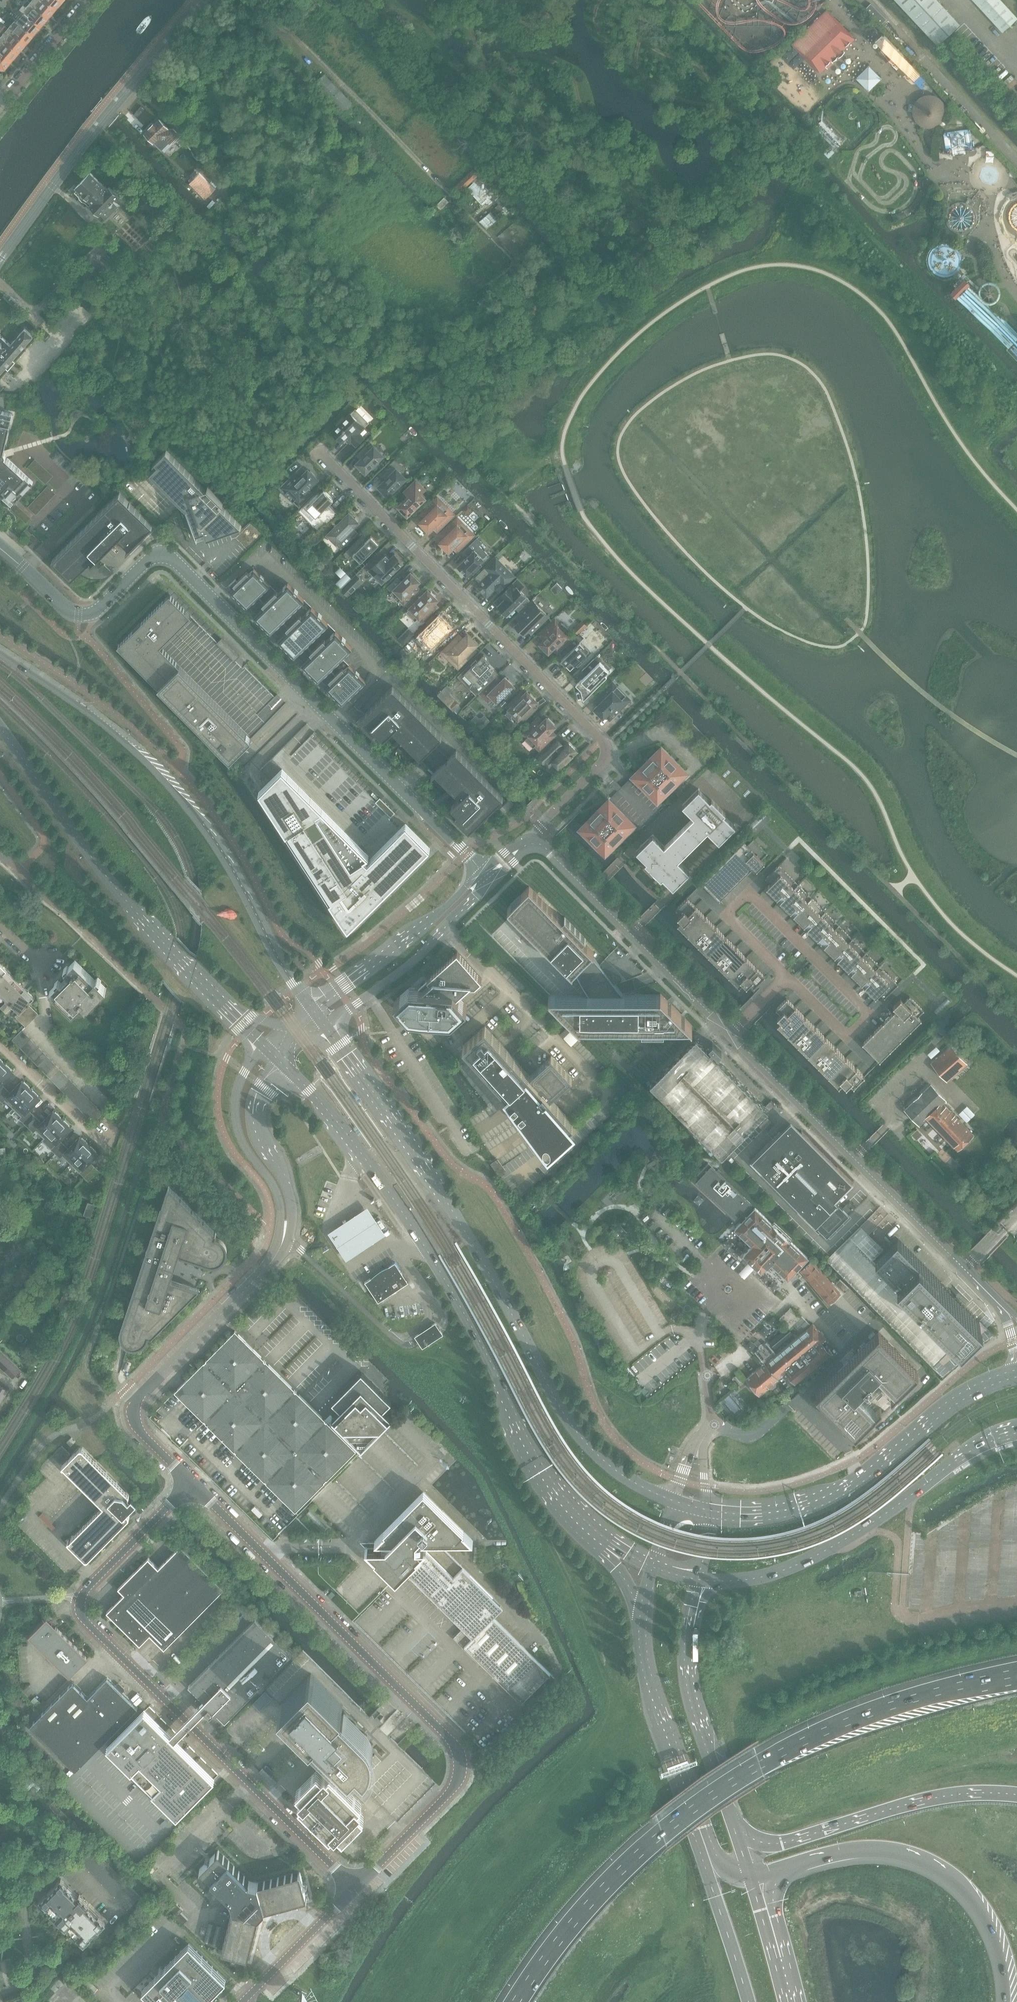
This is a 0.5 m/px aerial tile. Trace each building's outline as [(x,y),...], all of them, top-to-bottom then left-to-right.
[(27,0),(20,9),(40,26),(43,23),(45,23),(47,20),(47,18),(47,17),(27,0)] [(27,0),(47,17),(50,14),(52,14),(55,11),(54,9),(55,8),(46,0),(28,0),(27,0)] [(55,8),(58,5),(60,5),(62,2),(62,0),(46,0),(55,8)] [(926,0),(896,0),(910,15),(926,0)] [(946,9),(937,0),(926,0),(910,15),(923,30),(946,9)] [(1001,0),(977,0),(975,2),(989,16),(1004,3),(1001,0)] [(1004,3),(989,16),(1002,31),(1016,18),(1016,17),(1004,3)] [(20,9),(13,18),(33,35),(36,31),(37,31),(40,28),(40,26),(20,9)] [(937,44),(959,24),(946,9),(923,30),(937,44)] [(826,10),(792,44),(820,73),(842,51),(854,39),(837,21),(826,10)] [(13,18),(5,26),(25,43),(28,40),(30,40),(33,37),(32,35),(33,35),(13,18)] [(0,32),(0,36),(18,52),(21,48),(23,49),(25,45),(25,44),(25,43),(5,26),(0,32)] [(11,60),(13,57),(15,57),(18,54),(18,52),(0,36),(0,51),(11,60)] [(880,52),(879,53),(880,55),(882,53),(896,69),(898,60),(901,63),(903,55),(883,36),(879,51),(880,52)] [(5,70),(7,67),(7,65),(9,63),(11,60),(0,51),(0,69),(5,70)] [(855,79),(868,92),(882,79),(869,66),(855,79)] [(352,104),(324,75),(315,84),(353,122),(357,117),(354,114),(348,108),(352,104)] [(181,136),(173,129),(168,129),(159,119),(154,125),(153,124),(150,127),(151,128),(145,133),(164,152),(181,136)] [(829,158),(834,152),(829,146),(823,152),(829,158)] [(459,192),(477,175),(473,170),(455,187),(459,192)] [(78,189),(75,192),(79,196),(80,199),(82,201),(85,202),(89,206),(92,203),(93,204),(91,206),(99,214),(100,214),(106,220),(113,212),(114,210),(118,207),(117,206),(112,201),(113,200),(115,198),(117,195),(109,187),(107,189),(90,173),(85,178),(76,187),(78,189)] [(497,195),(480,176),(474,181),(475,182),(467,189),(483,206),(486,203),(491,208),(501,199),(497,195)] [(200,181),(192,189),(197,193),(208,204),(216,196),(205,185),(200,181)] [(122,192),(121,194),(127,199),(135,190),(129,185),(122,192)] [(444,197),(435,205),(440,210),(448,202),(444,197)] [(146,205),(150,209),(153,212),(160,207),(153,199),(146,205)] [(507,214),(498,205),(491,211),(498,220),(501,217),(503,218),(507,214)] [(491,226),(497,220),(490,212),(479,222),(487,230),(493,237),(497,232),(491,226)] [(33,337),(25,329),(10,345),(0,336),(0,374),(33,337)] [(6,493),(2,497),(11,505),(15,501),(22,494),(24,495),(28,491),(26,489),(33,482),(22,471),(11,461),(6,456),(6,455),(12,454),(10,449),(5,451),(5,450),(4,450),(6,443),(9,428),(12,417),(12,414),(2,411),(3,409),(0,409),(0,487),(6,493)] [(341,441),(345,437),(346,436),(356,445),(363,438),(359,433),(369,423),(355,409),(344,419),(343,418),(336,425),(337,426),(331,432),(334,435),(332,436),(337,441),(338,439),(341,441)] [(357,463),(365,472),(371,467),(373,468),(378,463),(377,461),(382,455),(374,447),(370,451),(365,447),(357,455),(361,459),(357,463)] [(223,502),(208,487),(207,487),(209,489),(207,491),(166,450),(153,463),(153,464),(155,462),(158,464),(150,472),(186,508),(197,539),(198,539),(196,534),(204,532),(207,539),(242,526),(219,503),(221,501),(223,503),(223,502)] [(386,480),(379,486),(381,488),(380,490),(384,494),(386,493),(388,495),(394,489),(396,490),(399,486),(399,484),(405,478),(399,472),(403,468),(394,459),(390,464),(391,466),(382,476),(386,480)] [(300,479),(296,474),(282,487),(287,492),(285,494),(286,495),(293,502),(295,500),(299,505),(312,491),(308,487),(316,479),(315,478),(316,477),(310,471),(309,472),(308,471),(300,479)] [(400,510),(403,513),(405,513),(407,515),(413,509),(415,510),(419,506),(418,504),(424,498),(420,494),(424,490),(416,481),(405,492),(409,496),(399,506),(400,508),(400,510)] [(329,504),(333,500),(324,490),(320,495),(317,492),(298,511),(317,530),(326,522),(327,523),(338,513),(329,504)] [(120,493),(52,560),(71,579),(90,560),(92,562),(91,563),(91,564),(118,537),(129,548),(126,551),(127,551),(153,526),(120,493)] [(454,515),(437,497),(420,514),(424,518),(420,523),(429,531),(433,527),(437,531),(454,515)] [(31,517),(16,504),(11,509),(26,523),(31,517)] [(466,515),(472,509),(468,504),(462,510),(466,515)] [(348,532),(358,522),(349,513),(344,518),(342,516),(334,524),(336,526),(327,534),(341,549),(353,537),(348,532)] [(474,535),(458,518),(457,518),(440,534),(444,539),(440,543),(448,551),(453,547),(457,552),(474,535)] [(355,556),(361,562),(379,544),(371,535),(367,539),(362,535),(344,554),(350,560),(355,556)] [(477,538),(463,551),(468,556),(457,566),(466,576),(471,571),(473,574),(482,566),(479,563),(483,559),(483,558),(487,554),(479,546),(479,545),(482,543),(477,538)] [(329,551),(320,560),(325,564),(334,556),(329,551)] [(386,579),(403,562),(395,554),(377,571),(386,579)] [(477,587),(486,596),(496,587),(500,591),(500,592),(514,577),(496,559),(477,578),(481,582),(477,587)] [(340,567),(335,572),(341,577),(335,583),(342,589),(352,579),(340,567)] [(336,630),(325,640),(323,638),(311,650),(306,645),(328,622),(322,616),(322,615),(319,612),(318,612),(312,606),(302,616),(300,614),(287,626),(282,621),(304,598),(298,592),(299,591),(295,588),(294,588),(288,582),(278,592),(276,590),(264,602),(258,596),(270,584),(264,578),(264,577),(263,575),(261,574),(260,574),(254,568),(249,573),(247,571),(237,581),(236,579),(229,586),(232,589),(231,591),(247,608),(249,606),(256,613),(254,615),(271,632),(272,630),(280,637),(278,639),(295,656),(296,654),(304,661),(302,663),(318,680),(320,678),(328,686),(326,687),(342,704),(365,681),(359,674),(360,674),(356,670),(356,671),(349,664),(344,669),(342,668),(335,674),(330,668),(352,647),(345,640),(346,639),(343,636),(342,636),(336,630)] [(411,573),(402,582),(397,577),(388,587),(392,591),(390,593),(398,602),(400,600),(404,604),(419,590),(415,585),(419,581),(417,580),(418,579),(413,573),(412,574),(411,573)] [(341,589),(348,596),(363,581),(356,575),(341,589)] [(524,586),(517,579),(499,598),(502,601),(498,605),(507,615),(514,608),(519,612),(530,601),(519,590),(524,586)] [(422,591),(407,605),(410,608),(406,612),(415,621),(419,617),(423,621),(437,607),(434,603),(437,600),(434,597),(435,596),(431,592),(430,593),(427,591),(424,594),(422,591)] [(284,705),(275,696),(244,665),(242,667),(235,660),(235,661),(217,643),(218,642),(170,594),(118,645),(230,759),(284,705)] [(516,618),(519,621),(515,625),(517,627),(517,629),(519,632),(521,632),(523,634),(528,630),(531,633),(533,631),(534,631),(537,629),(537,627),(548,616),(533,601),(515,618),(516,619),(516,618)] [(436,626),(431,621),(418,634),(427,643),(431,638),(435,643),(441,638),(443,640),(448,635),(446,632),(451,627),(443,619),(436,626)] [(553,648),(556,651),(557,652),(572,637),(568,633),(570,631),(561,623),(559,624),(555,620),(540,635),(544,639),(540,644),(541,645),(540,646),(546,652),(547,651),(548,652),(553,648)] [(582,621),(573,629),(578,634),(587,626),(582,621)] [(580,660),(589,651),(578,640),(582,636),(580,633),(566,646),(570,651),(561,660),(570,669),(575,664),(577,667),(582,662),(580,660)] [(455,638),(442,652),(448,658),(451,655),(458,662),(464,657),(466,660),(475,651),(472,649),(477,644),(468,634),(460,642),(455,638)] [(240,656),(221,638),(218,642),(217,643),(235,661),(235,660),(240,656)] [(477,686),(483,680),(492,671),(485,664),(489,660),(483,655),(478,660),(476,658),(470,664),(472,666),(465,673),(477,686)] [(596,658),(597,656),(582,671),(586,675),(575,686),(581,691),(583,701),(607,678),(604,675),(609,671),(596,658)] [(480,694),(488,702),(492,698),(496,702),(503,696),(505,698),(511,693),(508,690),(513,685),(505,677),(498,684),(494,680),(480,694)] [(607,714),(611,719),(630,700),(613,682),(593,701),(598,705),(594,709),(603,718),(607,714)] [(392,729),(420,756),(416,760),(417,760),(442,735),(392,686),(358,720),(375,737),(376,736),(373,734),(376,731),(383,738),(392,729)] [(509,709),(505,713),(514,723),(518,719),(522,722),(536,708),(533,704),(536,701),(533,699),(535,698),(530,693),(529,694),(527,692),(523,695),(521,692),(506,707),(509,709)] [(468,705),(462,710),(467,715),(473,710),(468,705)] [(525,739),(533,748),(535,745),(540,750),(555,735),(550,730),(555,726),(554,725),(555,725),(548,718),(547,719),(546,718),(542,722),(538,718),(523,733),(527,737),(525,739)] [(539,757),(545,763),(549,767),(554,762),(559,768),(565,762),(566,763),(572,758),(571,757),(576,751),(568,743),(564,747),(557,740),(539,757)] [(675,781),(676,780),(685,771),(661,748),(651,757),(650,758),(649,758),(648,759),(647,760),(646,761),(645,762),(644,763),(643,764),(643,765),(633,775),(657,799),(658,798),(667,789),(668,789),(669,788),(670,787),(671,786),(672,785),(673,784),(674,783),(675,782),(675,781)] [(435,772),(460,797),(451,806),(458,813),(455,816),(452,813),(452,814),(469,831),(503,797),(456,750),(431,775),(432,775),(435,772)] [(519,771),(520,770),(521,769),(523,767),(517,762),(515,764),(514,765),(513,766),(519,771)] [(370,858),(283,767),(270,780),(260,791),(348,928),(429,847),(405,823),(370,858)] [(633,775),(609,799),(632,823),(632,824),(640,833),(666,807),(658,798),(657,799),(633,775)] [(532,783),(531,784),(538,791),(539,792),(544,787),(537,778),(532,783)] [(693,816),(664,845),(652,834),(636,850),(646,860),(644,862),(661,878),(662,877),(673,887),(689,871),(678,859),(707,830),(718,841),(735,825),(723,814),(725,812),(711,798),(710,800),(698,788),(682,804),(693,816)] [(390,817),(395,813),(380,797),(376,801),(375,802),(390,817)] [(623,833),(632,824),(632,823),(609,799),(599,809),(598,809),(597,810),(596,811),(594,812),(593,813),(593,814),(592,815),(591,816),(591,817),(581,827),(605,850),(614,841),(616,841),(617,840),(618,839),(619,838),(620,837),(621,836),(622,835),(622,834),(623,833)] [(500,808),(505,813),(513,804),(509,800),(500,808)] [(702,883),(702,884),(719,900),(719,901),(720,900),(730,890),(740,880),(741,880),(741,879),(750,870),(751,869),(750,869),(750,868),(752,866),(753,866),(756,869),(756,870),(757,870),(757,869),(763,863),(764,863),(764,862),(763,862),(761,859),(766,854),(767,853),(766,853),(753,840),(753,839),(752,839),(752,840),(747,845),(744,842),(743,841),(743,842),(723,862),(722,862),(722,863),(713,872),(712,872),(712,873),(702,882),(702,883)] [(766,888),(767,888),(776,898),(777,899),(777,898),(778,898),(780,900),(780,901),(779,901),(780,902),(798,884),(797,884),(795,881),(794,880),(779,866),(779,865),(778,865),(778,866),(766,878),(765,878),(765,879),(766,879),(770,884),(767,887),(766,887),(766,888)] [(811,897),(809,896),(808,895),(808,894),(807,894),(798,884),(780,902),(790,911),(790,912),(791,912),(792,912),(793,913),(793,914),(793,915),(811,898),(811,897)] [(562,920),(537,895),(529,887),(507,908),(572,973),(573,973),(572,972),(575,970),(589,994),(550,994),(549,994),(548,994),(580,1026),(581,1026),(580,1025),(690,1025),(691,1026),(692,1025),(660,993),(659,994),(660,995),(623,994),(591,953),(593,952),(594,952),(583,941),(585,939),(586,939),(564,917),(564,918),(562,920)] [(687,898),(686,898),(686,899),(676,908),(676,909),(680,913),(678,916),(677,916),(677,917),(678,917),(681,920),(678,923),(677,924),(678,924),(687,934),(688,934),(706,917),(705,916),(695,907),(695,906),(687,899),(687,898)] [(824,911),(823,909),(822,908),(821,908),(811,898),(793,915),(794,915),(803,925),(804,926),(805,925),(807,927),(807,928),(806,929),(807,929),(825,911),(824,911)] [(838,925),(836,923),(835,922),(835,921),(825,912),(825,911),(807,929),(817,939),(818,939),(819,939),(821,941),(820,942),(821,943),(838,925)] [(715,927),(713,924),(706,917),(688,934),(688,935),(698,944),(698,945),(716,927),(715,927)] [(824,945),(824,946),(834,956),(852,938),(851,938),(842,929),(842,928),(841,928),(838,925),(839,925),(838,925),(821,943),(822,942),(824,944),(824,945)] [(725,937),(716,927),(698,945),(708,954),(708,955),(726,937),(725,937)] [(735,947),(733,945),(726,938),(726,937),(708,955),(718,965),(736,947),(735,947)] [(855,941),(852,939),(852,938),(834,956),(834,957),(835,957),(835,956),(836,956),(838,958),(838,959),(837,959),(838,960),(847,969),(847,970),(848,970),(865,952),(855,942),(855,941)] [(746,957),(736,948),(736,947),(718,965),(719,965),(728,975),(746,958),(746,957)] [(408,1017),(438,1019),(451,1019),(467,1005),(457,994),(468,984),(475,985),(482,978),(457,951),(427,979),(428,979),(425,982),(424,981),(423,981),(422,981),(421,982),(420,983),(420,984),(420,985),(421,985),(421,986),(418,988),(409,988),(394,1002),(408,1017)] [(868,955),(866,953),(866,952),(865,952),(848,970),(849,970),(851,971),(851,972),(851,973),(861,983),(879,966),(879,965),(878,965),(869,956),(868,955)] [(754,987),(762,979),(764,977),(765,976),(764,976),(757,968),(756,968),(746,958),(728,975),(729,976),(738,985),(739,986),(740,985),(743,982),(746,985),(746,986),(747,985),(749,983),(753,987),(754,987)] [(60,980),(50,990),(52,992),(52,993),(71,1011),(80,1002),(85,1007),(86,1008),(105,989),(106,988),(96,978),(95,979),(85,970),(77,961),(75,960),(65,970),(67,971),(69,974),(61,982),(60,980)] [(882,969),(879,966),(861,983),(861,984),(862,984),(862,983),(863,983),(865,985),(865,986),(864,986),(865,987),(874,997),(875,997),(876,997),(879,993),(884,998),(885,998),(897,985),(898,985),(897,984),(882,969)] [(0,977),(0,993),(1,994),(16,979),(7,970),(0,977)] [(6,1003),(1,1008),(3,1010),(25,988),(16,979),(1,994),(8,1001),(6,1003)] [(25,988),(3,1010),(6,1013),(11,1008),(13,1006),(20,1013),(16,1017),(25,1027),(38,1014),(29,1004),(30,1003),(29,1003),(34,998),(26,990),(25,988)] [(879,1061),(879,1062),(880,1061),(890,1051),(890,1050),(900,1041),(901,1041),(901,1040),(910,1031),(911,1030),(920,1021),(921,1021),(921,1020),(921,1019),(920,1019),(918,1017),(923,1011),(924,1011),(923,1010),(910,997),(910,996),(909,996),(909,997),(903,1002),(901,1000),(900,999),(900,1000),(893,1006),(893,1007),(896,1011),(894,1013),(893,1012),(893,1013),(883,1023),(882,1023),(873,1033),(872,1033),(872,1034),(863,1043),(862,1043),(862,1044),(863,1044),(879,1061)] [(778,1016),(777,1016),(777,1017),(778,1017),(781,1020),(777,1023),(777,1024),(777,1025),(787,1034),(787,1035),(805,1017),(795,1007),(795,1006),(794,1006),(787,999),(786,998),(786,999),(776,1008),(775,1009),(776,1010),(780,1013),(778,1016)] [(815,1027),(812,1024),(805,1017),(787,1035),(788,1035),(793,1040),(797,1044),(797,1045),(815,1027)] [(485,1025),(474,1035),(462,1046),(465,1048),(550,1143),(573,1122),(550,1097),(571,1078),(571,1079),(572,1078),(551,1055),(550,1055),(550,1056),(530,1075),(485,1025)] [(825,1037),(816,1028),(816,1027),(815,1027),(797,1045),(798,1045),(807,1055),(808,1055),(825,1037)] [(22,1029),(12,1039),(17,1044),(26,1034),(22,1030),(22,1029)] [(570,1031),(563,1038),(571,1046),(578,1039),(570,1031)] [(26,1034),(17,1044),(21,1048),(31,1039),(26,1034)] [(712,1053),(714,1051),(718,1055),(721,1051),(712,1042),(708,1045),(712,1049),(709,1051),(707,1048),(706,1047),(701,1042),(695,1036),(649,1083),(722,1155),(761,1116),(760,1116),(768,1109),(764,1105),(762,1104),(712,1053)] [(825,1037),(808,1055),(818,1065),(836,1047),(835,1047),(826,1038),(825,1037)] [(31,1039),(21,1048),(24,1051),(25,1052),(35,1043),(31,1039)] [(35,1043),(25,1052),(30,1057),(39,1047),(35,1043)] [(932,1064),(941,1074),(946,1080),(966,1063),(951,1046),(932,1064)] [(39,1047),(30,1057),(34,1061),(44,1052),(39,1047)] [(836,1047),(818,1065),(828,1075),(846,1058),(846,1057),(845,1057),(836,1048),(836,1047)] [(44,1052),(34,1061),(38,1065),(48,1056),(44,1052)] [(48,1056),(38,1065),(42,1070),(52,1060),(48,1056)] [(864,1076),(856,1068),(846,1058),(828,1075),(828,1076),(838,1085),(838,1086),(839,1086),(839,1085),(842,1082),(845,1085),(846,1086),(846,1085),(849,1083),(853,1087),(854,1087),(864,1077),(864,1076)] [(52,1060),(42,1070),(47,1074),(56,1065),(52,1060)] [(0,1068),(0,1095),(6,1088),(2,1084),(13,1072),(4,1063),(0,1068)] [(56,1065),(47,1074),(51,1079),(61,1069),(56,1065)] [(61,1069),(51,1079),(55,1083),(65,1074),(61,1069)] [(100,1072),(91,1081),(96,1085),(105,1076),(101,1071),(100,1072)] [(65,1074),(55,1083),(59,1087),(69,1078),(65,1074)] [(105,1076),(96,1085),(100,1090),(110,1080),(105,1076)] [(69,1078),(59,1087),(64,1092),(73,1082),(69,1078)] [(0,1095),(0,1100),(2,1102),(4,1100),(13,1108),(31,1089),(22,1080),(11,1092),(6,1088),(0,1095)] [(110,1080),(100,1090),(104,1094),(114,1085),(110,1080)] [(73,1082),(64,1092),(68,1096),(78,1087),(73,1082)] [(905,1109),(913,1117),(919,1124),(926,1117),(957,1150),(973,1135),(942,1102),(945,1099),(930,1084),(921,1094),(905,1109)] [(114,1085),(104,1094),(108,1098),(118,1089),(114,1085)] [(78,1087),(68,1096),(72,1100),(82,1091),(78,1087)] [(31,1089),(13,1108),(21,1116),(19,1118),(24,1123),(33,1114),(29,1109),(40,1098),(31,1089)] [(118,1089),(108,1098),(113,1103),(120,1096),(123,1094),(118,1089)] [(82,1091),(72,1100),(76,1105),(85,1096),(86,1095),(85,1094),(82,1091)] [(85,1096),(76,1105),(81,1109),(85,1105),(90,1100),(86,1095),(85,1096)] [(85,1105),(81,1109),(85,1114),(85,1113),(94,1104),(90,1100),(85,1105)] [(775,1104),(771,1100),(765,1106),(769,1110),(775,1104)] [(85,1113),(85,1114),(89,1118),(99,1109),(94,1104),(85,1113)] [(99,1109),(89,1118),(93,1123),(103,1113),(99,1109)] [(34,1122),(28,1127),(33,1132),(36,1130),(44,1138),(42,1140),(62,1119),(53,1110),(42,1122),(38,1118),(34,1122)] [(33,1114),(24,1123),(26,1125),(28,1127),(34,1122),(38,1118),(35,1116),(33,1114)] [(771,1122),(767,1118),(759,1126),(763,1130),(771,1122)] [(62,1119),(42,1140),(55,1153),(64,1144),(60,1139),(71,1128),(62,1119)] [(852,1182),(810,1139),(801,1131),(800,1132),(791,1123),(781,1132),(780,1131),(751,1160),(826,1237),(849,1214),(834,1200),(852,1182)] [(916,1140),(922,1134),(917,1128),(914,1131),(911,1134),(916,1140)] [(64,1144),(55,1153),(60,1158),(62,1156),(71,1164),(71,1163),(89,1145),(80,1136),(69,1148),(64,1144)] [(89,1145),(71,1163),(71,1164),(80,1172),(98,1153),(89,1145)] [(669,1162),(664,1168),(671,1175),(677,1169),(681,1164),(673,1157),(669,1162)] [(491,1164),(499,1174),(505,1170),(497,1159),(494,1161),(491,1164)] [(738,1218),(741,1222),(754,1209),(750,1205),(751,1203),(708,1163),(697,1174),(701,1177),(696,1183),(736,1220),(738,1218)] [(84,1176),(84,1177),(88,1181),(94,1175),(99,1170),(95,1165),(84,1176)] [(646,1182),(644,1185),(645,1188),(648,1190),(651,1189),(652,1190),(654,1191),(655,1194),(658,1196),(661,1195),(663,1192),(662,1191),(662,1190),(662,1189),(659,1187),(656,1188),(654,1187),(652,1186),(652,1183),(649,1181),(648,1182),(647,1182),(646,1182)] [(125,1343),(128,1345),(129,1346),(130,1346),(134,1347),(137,1346),(141,1345),(144,1343),(146,1340),(147,1337),(148,1337),(148,1336),(152,1337),(199,1289),(170,1279),(179,1254),(181,1255),(208,1264),(212,1264),(215,1264),(219,1263),(222,1261),(224,1258),(226,1255),(226,1252),(226,1248),(225,1245),(223,1242),(220,1239),(217,1238),(215,1237),(216,1233),(168,1186),(122,1326),(121,1330),(121,1332),(121,1335),(121,1337),(122,1339),(122,1340),(123,1341),(125,1343)] [(85,1210),(83,1215),(85,1215),(88,1216),(91,1217),(93,1211),(95,1204),(91,1203),(88,1202),(86,1206),(85,1210)] [(385,1234),(367,1206),(358,1212),(328,1232),(346,1259),(377,1239),(385,1234)] [(754,1209),(741,1222),(735,1229),(753,1245),(744,1255),(761,1271),(770,1261),(788,1278),(808,1257),(790,1240),(792,1239),(774,1222),(773,1224),(755,1207),(754,1209)] [(79,1217),(77,1226),(85,1228),(87,1219),(85,1219),(79,1217)] [(620,1225),(612,1232),(619,1239),(627,1232),(620,1225)] [(826,1259),(882,1316),(933,1368),(956,1345),(945,1334),(936,1324),(931,1319),(925,1313),(895,1283),(889,1277),(873,1260),(883,1249),(868,1234),(860,1226),(826,1259)] [(885,1251),(876,1260),(891,1275),(897,1281),(926,1311),(932,1317),(938,1322),(941,1325),(942,1327),(947,1332),(958,1343),(980,1321),(958,1299),(958,1298),(958,1297),(957,1296),(956,1296),(955,1296),(942,1283),(897,1238),(889,1247),(885,1251)] [(840,1294),(813,1261),(801,1271),(828,1303),(840,1294)] [(389,1266),(371,1278),(365,1282),(366,1284),(378,1302),(408,1282),(399,1268),(395,1262),(389,1266)] [(21,1265),(18,1270),(27,1276),(31,1272),(21,1265)] [(18,1270),(10,1280),(19,1287),(27,1276),(18,1270)] [(848,1288),(840,1280),(839,1280),(836,1284),(844,1292),(845,1292),(848,1289),(848,1288)] [(779,1319),(780,1319),(789,1328),(799,1317),(790,1308),(779,1319)] [(793,1325),(794,1326),(796,1327),(801,1333),(809,1324),(810,1324),(801,1316),(793,1325)] [(438,1328),(436,1324),(435,1323),(415,1336),(418,1341),(420,1344),(422,1347),(443,1334),(438,1328)] [(825,1338),(813,1323),(776,1354),(766,1342),(763,1345),(762,1345),(761,1345),(760,1345),(759,1346),(759,1347),(759,1348),(760,1348),(755,1352),(764,1363),(771,1371),(779,1364),(785,1372),(786,1373),(785,1373),(794,1384),(831,1353),(821,1342),(825,1338)] [(329,1424),(322,1417),(235,1331),(174,1392),(205,1423),(295,1512),(356,1451),(353,1447),(329,1424)] [(815,1393),(854,1433),(881,1407),(880,1406),(875,1411),(867,1402),(874,1395),(874,1394),(874,1393),(873,1392),(874,1391),(874,1390),(875,1390),(876,1390),(877,1390),(878,1390),(886,1383),(889,1386),(895,1392),(890,1396),(891,1397),(917,1371),(898,1352),(878,1331),(815,1393)] [(0,1366),(0,1367),(4,1370),(12,1362),(8,1358),(0,1366)] [(12,1362),(4,1370),(8,1374),(16,1366),(12,1362)] [(764,1363),(746,1378),(760,1395),(768,1387),(772,1388),(775,1385),(776,1381),(778,1379),(777,1379),(785,1372),(779,1364),(771,1371),(764,1363)] [(16,1366),(8,1374),(12,1378),(20,1370),(21,1370),(16,1366)] [(384,1407),(385,1406),(391,1399),(361,1370),(332,1400),(340,1407),(332,1415),(335,1418),(329,1424),(353,1447),(359,1441),(362,1445),(391,1415),(384,1407)] [(733,1377),(735,1379),(740,1386),(745,1383),(737,1373),(733,1377)] [(71,1437),(67,1442),(71,1446),(75,1441),(71,1437)] [(53,1454),(52,1456),(60,1464),(70,1454),(66,1450),(62,1446),(53,1454)] [(63,1467),(73,1476),(103,1506),(69,1540),(67,1541),(85,1559),(86,1559),(87,1559),(129,1517),(129,1516),(129,1515),(129,1514),(134,1509),(132,1507),(137,1502),(132,1497),(130,1499),(129,1497),(129,1496),(129,1495),(129,1494),(82,1448),(81,1447),(80,1447),(79,1448),(62,1466),(63,1467)] [(440,1603),(460,1623),(464,1626),(453,1637),(463,1647),(465,1646),(521,1702),(550,1673),(492,1615),(501,1606),(444,1550),(447,1547),(447,1541),(473,1541),(423,1492),(374,1541),(377,1541),(377,1547),(365,1547),(396,1578),(404,1569),(437,1601),(440,1598),(442,1601),(440,1603)] [(255,1506),(251,1510),(259,1518),(263,1514),(255,1506)] [(113,1605),(106,1612),(140,1645),(150,1635),(154,1639),(164,1648),(164,1649),(216,1596),(224,1588),(180,1545),(174,1552),(165,1561),(158,1568),(148,1558),(148,1557),(118,1588),(124,1594),(122,1596),(120,1598),(113,1605)] [(184,1720),(170,1735),(176,1740),(190,1726),(205,1710),(210,1715),(214,1711),(225,1722),(238,1709),(291,1655),(273,1637),(255,1619),(188,1686),(195,1692),(199,1696),(201,1698),(204,1701),(184,1720)] [(47,1625),(40,1632),(42,1633),(35,1640),(70,1674),(86,1657),(56,1626),(52,1630),(47,1625)] [(302,1651),(264,1689),(265,1690),(279,1704),(311,1736),(311,1735),(398,1821),(436,1783),(425,1772),(403,1750),(397,1745),(397,1744),(389,1736),(380,1727),(383,1723),(380,1720),(377,1717),(380,1713),(377,1710),(377,1709),(369,1717),(364,1711),(303,1650),(302,1651)] [(30,1725),(75,1770),(137,1707),(121,1691),(123,1690),(123,1688),(119,1684),(118,1684),(116,1686),(107,1677),(88,1697),(73,1682),(30,1725)] [(144,1709),(106,1747),(177,1817),(215,1779),(176,1740),(170,1735),(144,1709)] [(263,1768),(259,1772),(274,1786),(278,1783),(263,1768)] [(333,1832),(335,1834),(338,1832),(343,1837),(364,1816),(364,1815),(359,1810),(361,1808),(359,1805),(361,1803),(330,1772),(329,1772),(327,1774),(325,1772),(324,1772),(322,1774),(317,1769),(296,1790),(296,1791),(301,1795),(299,1798),(301,1800),(299,1803),(304,1809),(300,1813),(320,1833),(324,1829),(330,1834),(333,1832)] [(41,1787),(25,1773),(21,1778),(26,1783),(24,1785),(24,1786),(24,1788),(25,1789),(26,1790),(28,1790),(29,1789),(31,1787),(37,1791),(41,1787)] [(81,1862),(94,1849),(89,1845),(90,1845),(89,1844),(88,1844),(89,1845),(85,1849),(83,1850),(76,1857),(81,1862)] [(85,1866),(98,1854),(94,1849),(81,1862),(85,1866)] [(307,1898),(303,1882),(300,1872),(257,1883),(250,1881),(218,1850),(199,1869),(231,1901),(233,1908),(221,1951),(247,1958),(258,1917),(262,1918),(267,1912),(266,1909),(307,1898)] [(89,1871),(102,1858),(98,1854),(85,1866),(89,1871)] [(94,1875),(106,1862),(102,1858),(89,1871),(94,1875)] [(98,1879),(111,1866),(110,1865),(110,1866),(106,1862),(94,1875),(98,1879)] [(102,1883),(115,1870),(111,1867),(112,1867),(111,1866),(98,1879),(102,1883)] [(106,1887),(119,1874),(118,1874),(115,1870),(102,1883),(106,1887)] [(111,1892),(123,1879),(119,1875),(120,1875),(119,1874),(106,1887),(111,1892)] [(45,1908),(50,1913),(66,1929),(70,1934),(76,1939),(77,1937),(84,1944),(91,1937),(90,1936),(97,1929),(98,1930),(105,1923),(98,1916),(97,1917),(87,1907),(89,1904),(88,1903),(79,1894),(77,1896),(67,1886),(68,1886),(61,1879),(54,1885),(55,1886),(47,1894),(46,1893),(40,1900),(46,1907),(45,1908)] [(115,1896),(128,1883),(123,1879),(111,1892),(115,1896)] [(119,1900),(132,1887),(128,1883),(115,1896),(119,1900)] [(123,1904),(136,1892),(132,1887),(119,1900),(123,1904)] [(134,1903),(141,1896),(141,1897),(142,1897),(140,1895),(140,1896),(136,1892),(123,1904),(128,1909),(134,1903)] [(176,1917),(181,1912),(183,1910),(177,1903),(169,1911),(176,1917)] [(181,1912),(176,1917),(183,1924),(188,1919),(181,1912)] [(156,1976),(142,1990),(154,2001),(201,2001),(203,2000),(203,1999),(205,1997),(206,1998),(207,1998),(226,1979),(189,1943),(162,1969),(156,1976)]
